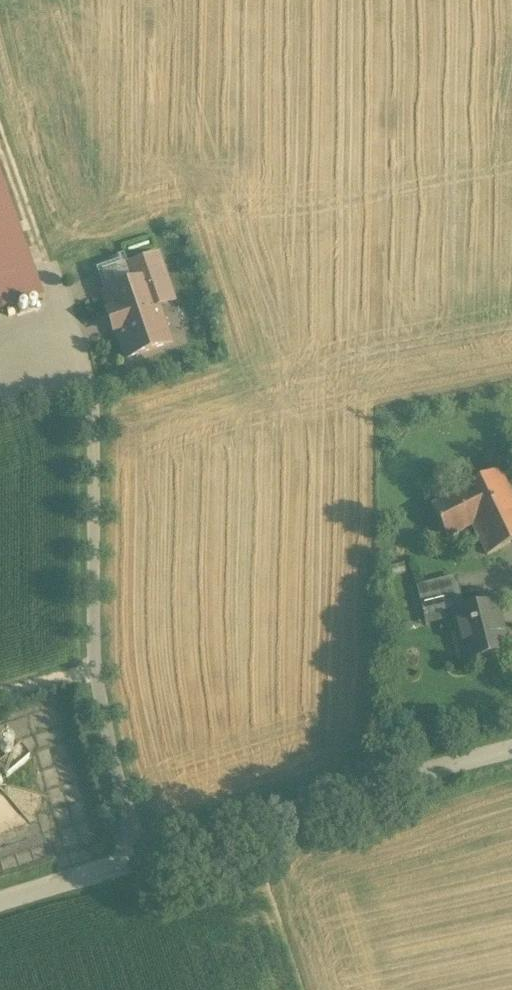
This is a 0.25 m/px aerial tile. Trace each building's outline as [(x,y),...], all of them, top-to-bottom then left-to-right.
[(40,297),(0,183),(0,311),(40,297)] [(156,257),(126,267),(132,284),(145,280),(150,296),(167,290),(156,257)] [(132,284),(103,294),(110,313),(105,315),(112,333),(116,332),(126,360),(168,345),(150,296),(145,280),(132,284)] [(430,507),(446,540),(471,529),(486,557),(511,543),(511,503),(497,474),(430,507)] [(451,579),(415,589),(422,615),(458,605),(451,579)] [(492,605),(452,615),(463,662),(504,652),(492,605)] [(12,777),(4,751),(0,753),(0,781),(12,777)]
